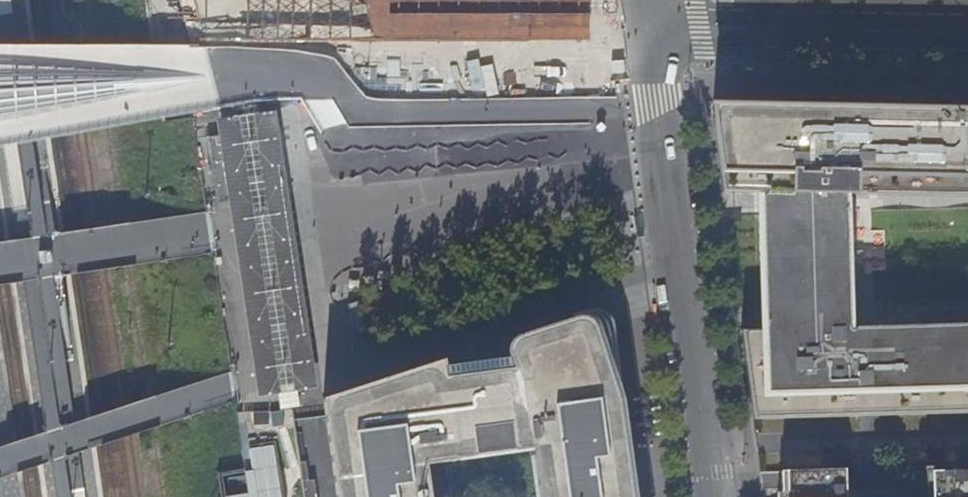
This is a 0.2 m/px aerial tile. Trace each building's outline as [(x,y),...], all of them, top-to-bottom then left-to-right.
[(158,100),(179,96),(201,89),(179,80),(151,76),(28,67),(0,68),(0,121),(158,100)] [(228,202),(229,207),(259,202),(266,201),(288,197),(286,177),(282,155),(278,125),(276,111),(267,112),(250,115),(216,120),(218,134),(205,136),(215,204),(228,202)] [(736,114),(720,113),(731,192),(760,191),(763,327),(740,330),(751,407),(967,401),(967,324),(852,327),(847,195),(967,196),(967,118),(736,114)] [(291,215),(288,197),(266,201),(259,202),(229,207),(258,397),(278,394),(297,391),(318,388),(315,368),(308,326),(297,255),(297,250),(296,246),(291,215)] [(645,235),(642,216),(634,217),(637,236),(645,235)] [(589,319),(585,317),(582,317),(575,318),(517,338),(514,339),(510,343),(509,346),(507,354),(508,359),(489,361),(489,359),(487,357),(483,356),(479,357),(477,360),(476,363),(444,368),(443,361),(433,364),(370,384),(322,400),(324,416),(335,496),(430,496),(425,466),(533,450),(538,496),(631,496),(627,468),(618,400),(593,324),(592,322),(589,319)] [(297,391),(278,394),(281,410),(290,408),(293,408),(300,406),(297,391)] [(217,473),(221,496),(284,496),(276,441),(249,445),(250,449),(249,449),(252,470),(245,471),(244,469),(217,473)] [(845,469),(781,470),(782,496),(846,496),(845,469)]
